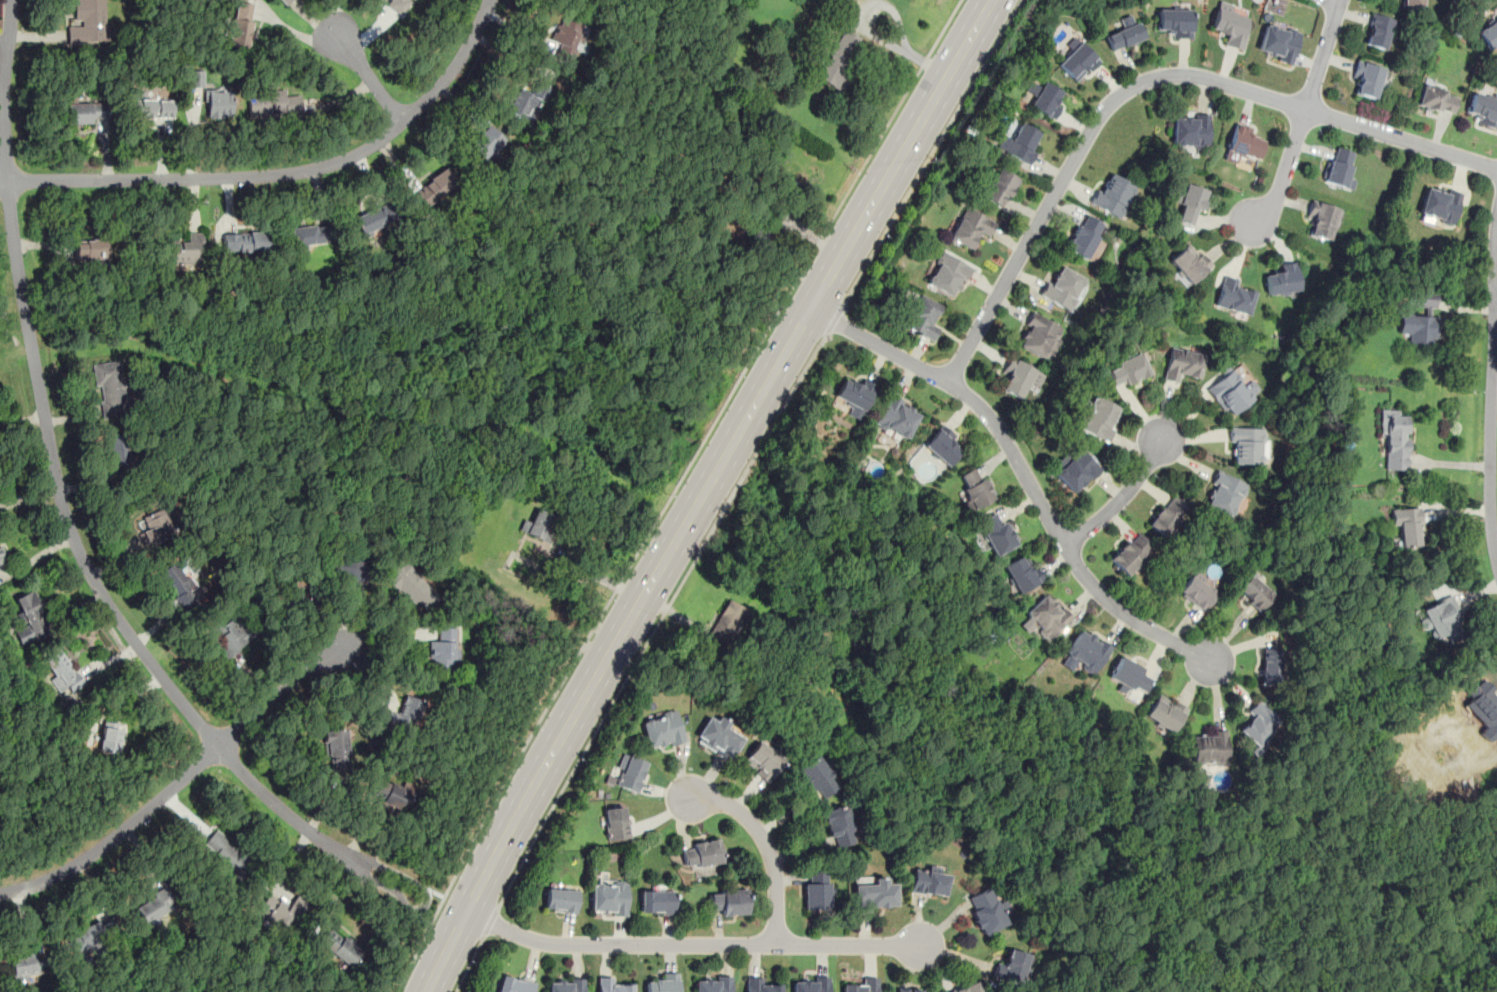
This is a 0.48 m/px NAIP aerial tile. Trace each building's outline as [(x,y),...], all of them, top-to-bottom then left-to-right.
[(76,25),(67,25),(67,45),(108,44),(107,0),(76,0),(76,25)] [(412,0),(382,0),(380,3),(403,16),(412,0)] [(1220,0),(1233,4),(1231,10),(1237,12),(1237,15),(1247,18),(1243,31),(1247,32),(1241,49),(1224,44),(1227,34),(1219,31),(1219,30),(1211,27),(1220,0)] [(236,1),(228,42),(246,46),(254,5),(236,1)] [(1156,8),(1180,8),(1180,2),(1191,2),(1191,38),(1173,38),(1173,32),(1168,32),(1168,29),(1156,29),(1156,8)] [(1371,12),(1395,19),(1391,32),(1389,31),(1383,49),(1365,43),(1368,35),(1367,33),(1369,27),(1367,26),(1371,12)] [(1131,14),(1135,23),(1138,22),(1144,37),(1112,51),(1105,36),(1124,28),(1120,18),(1131,14)] [(572,61),(585,24),(560,16),(548,53),(572,61)] [(1483,28),(1496,18),(1496,44),(1489,50),(1476,33),(1478,31),(1479,30),(1482,28),(1483,28)] [(1265,25),(1268,26),(1270,24),(1274,25),(1275,28),(1286,31),(1287,29),(1289,28),(1295,30),(1296,31),(1300,33),(1290,64),(1278,60),(1279,55),(1272,53),(1271,56),(1265,54),(1266,51),(1257,48),(1265,25)] [(1079,40),(1101,60),(1090,72),(1086,69),(1075,81),(1057,64),(1079,40)] [(1383,69),(1380,79),(1383,80),(1381,87),(1378,86),(1374,98),(1356,92),(1358,85),(1354,84),(1356,79),(1351,77),(1357,60),(1383,69)] [(203,69),(188,69),(188,87),(203,87),(203,69)] [(529,124),(550,87),(529,75),(508,113),(529,124)] [(1044,81),(1062,92),(1058,98),(1061,100),(1057,106),(1060,107),(1053,119),(1029,104),(1034,95),(1025,90),(1031,80),(1041,86),(1044,81)] [(1423,84),(1445,90),(1444,94),(1457,98),(1452,113),(1439,109),(1439,112),(1431,109),(1430,112),(1424,110),(1424,107),(1417,104),(1423,84)] [(204,117),(232,117),(232,90),(204,90),(204,117)] [(300,96),(286,96),(286,90),(249,91),(249,116),(300,115),(300,96)] [(1493,91),(1496,92),(1496,123),(1495,129),(1478,123),(1479,118),(1474,117),(1475,115),(1466,112),(1473,91),(1491,97),(1493,91)] [(133,99),(133,118),(172,118),(172,99),(133,99)] [(322,101),(306,102),(307,120),(324,118),(322,101)] [(65,122),(108,122),(108,102),(65,102),(65,122)] [(1171,117),(1170,144),(1175,144),(1176,145),(1180,146),(1182,144),(1195,145),(1195,149),(1207,150),(1209,115),(1195,114),(1195,118),(1171,117)] [(1020,122),(1039,132),(1030,149),(1036,153),(1029,165),(997,147),(1003,135),(1012,139),(1020,122)] [(1235,122),(1252,128),(1250,135),(1256,137),(1256,138),(1264,141),(1258,160),(1244,155),(1243,157),(1238,155),(1235,162),(1223,159),(1235,122)] [(506,141),(488,124),(465,147),(483,164),(506,141)] [(1337,147),(1352,151),(1348,165),(1351,166),(1347,178),(1355,181),(1352,191),(1324,182),(1325,177),(1322,176),(1327,161),(1330,162),(1331,159),(1333,160),(1337,147)] [(410,196),(423,211),(457,181),(443,166),(410,196)] [(999,168),(1020,180),(1014,191),(1012,190),(1008,198),(1006,197),(1001,207),(983,197),(999,168)] [(1111,173),(1134,186),(1123,205),(1125,209),(1122,214),(1121,215),(1119,218),(1090,201),(1097,190),(1101,192),(1111,173)] [(1186,183),(1206,190),(1202,202),(1204,202),(1201,211),(1197,209),(1191,225),(1175,219),(1180,204),(1171,201),(1174,193),(1182,195),(1186,183)] [(1426,184),(1447,190),(1448,188),(1463,192),(1453,225),(1448,223),(1445,225),(1441,224),(1439,221),(1440,219),(1428,215),(1426,216),(1423,215),(1422,213),(1418,212),(1426,184)] [(1311,199),(1339,208),(1328,240),(1309,234),(1312,224),(1309,223),(1310,219),(1305,217),(1311,199)] [(354,217),(362,234),(397,217),(389,200),(354,217)] [(965,206),(995,222),(988,236),(979,231),(970,248),(949,237),(965,206)] [(1086,213),(1102,223),(1095,235),(1098,237),(1086,259),(1065,247),(1070,237),(1070,233),(1074,226),(1075,227),(1077,224),(1079,225),(1086,213)] [(291,228),(294,247),(332,241),(329,222),(291,228)] [(222,231),(222,251),(270,251),(270,231),(222,231)] [(202,263),(202,232),(185,232),(185,242),(165,242),(165,263),(202,263)] [(107,239),(74,239),(74,260),(107,260),(107,239)] [(1188,243),(1199,256),(1201,254),(1211,265),(1191,284),(1169,259),(1188,243)] [(943,251),(972,267),(964,281),(962,279),(955,290),(953,289),(949,296),(927,284),(929,281),(928,279),(930,275),(932,275),(938,264),(936,263),(936,261),(938,256),(941,255),(943,251)] [(1294,261),(1299,289),(1268,294),(1265,275),(1272,274),(1272,272),(1283,270),(1282,263),(1294,261)] [(1061,265),(1084,278),(1083,280),(1084,282),(1082,285),(1079,287),(1073,297),(1076,299),(1076,301),(1073,306),(1071,307),(1069,310),(1039,294),(1046,281),(1051,284),(1061,265)] [(1223,275),(1238,279),(1236,287),(1254,292),(1247,315),(1214,304),(1223,275)] [(1399,313),(1398,333),(1408,333),(1408,344),(1437,345),(1438,313),(1435,313),(1436,289),(1413,289),(1412,307),(1422,308),(1421,314),(1399,313)] [(919,294),(941,306),(931,324),(939,328),(931,342),(902,326),(919,294)] [(1032,311),(1062,328),(1056,338),(1061,340),(1052,356),(1047,353),(1042,358),(1017,344),(1025,330),(1027,331),(1030,326),(1025,323),(1032,311)] [(1168,345),(1205,354),(1199,380),(1188,377),(1188,376),(1180,374),(1177,384),(1162,380),(1163,376),(1161,376),(1168,345)] [(1140,350),(1151,373),(1127,386),(1125,382),(1113,388),(1106,375),(1106,370),(1108,369),(1108,371),(1117,366),(1115,362),(1140,350)] [(1010,356),(1043,375),(1036,386),(1028,381),(1019,398),(1002,389),(1006,382),(1006,378),(1004,377),(1006,374),(1001,372),(1010,356)] [(100,413),(127,409),(119,359),(92,363),(100,413)] [(1232,369),(1235,372),(1237,372),(1240,376),(1240,381),(1243,386),(1251,380),(1258,389),(1251,395),(1251,397),(1253,399),(1232,415),(1227,409),(1224,410),(1216,400),(1215,401),(1206,389),(1232,369)] [(876,385),(859,420),(847,415),(851,407),(845,405),(846,403),(835,397),(844,379),(851,382),(852,380),(860,384),(863,379),(876,385)] [(891,394),(902,401),(900,404),(919,416),(905,440),(900,438),(896,434),(887,428),(884,429),(878,426),(878,424),(875,422),(891,394)] [(1095,396),(1118,408),(1108,427),(1112,430),(1106,441),(1077,427),(1079,423),(1078,421),(1081,415),(1084,414),(1085,415),(1091,406),(1090,403),(1091,399),(1094,398),(1095,396)] [(1399,408),(1379,408),(1379,436),(1388,436),(1388,471),(1408,471),(1408,416),(1399,416),(1399,408)] [(924,445),(942,424),(956,436),(951,441),(962,450),(949,466),(924,445)] [(1230,426),(1263,428),(1263,433),(1264,434),(1264,441),(1263,443),(1260,443),(1259,463),(1234,462),(1234,459),(1231,459),(1232,442),(1229,441),(1230,426)] [(133,466),(121,430),(102,436),(114,472),(133,466)] [(1076,447),(1101,469),(1091,479),(1088,476),(1073,492),(1055,475),(1056,470),(1059,468),(1061,468),(1071,457),(1072,452),(1076,447)] [(973,467),(980,479),(982,478),(994,500),(975,510),(963,489),(966,487),(960,475),(973,467)] [(1217,469),(1249,485),(1242,499),(1239,497),(1230,516),(1207,504),(1216,485),(1210,483),(1217,469)] [(1147,523),(1165,537),(1177,520),(1175,518),(1185,505),(1173,496),(1164,509),(1159,506),(1147,523)] [(138,532),(148,552),(180,535),(164,506),(142,518),(147,527),(138,532)] [(1420,507),(1391,507),(1391,528),(1401,528),(1401,546),(1421,545),(1420,507)] [(545,540),(553,514),(536,509),(532,522),(523,519),(519,533),(545,540)] [(994,512),(1000,523),(1003,521),(1016,544),(995,556),(977,522),(994,512)] [(1138,533),(1150,545),(1141,555),(1143,558),(1126,575),(1109,558),(1127,540),(1130,542),(1138,533)] [(328,555),(327,583),(364,583),(364,555),(328,555)] [(1020,556),(1026,567),(1029,565),(1031,570),(1036,567),(1043,579),(1020,592),(1004,565),(1020,556)] [(419,615),(439,595),(402,558),(382,578),(419,615)] [(182,609),(198,600),(178,566),(162,576),(182,609)] [(1249,574),(1262,585),(1263,583),(1274,594),(1258,611),(1248,602),(1250,600),(1236,588),(1249,574)] [(1190,575),(1203,584),(1204,583),(1210,587),(1211,586),(1218,591),(1203,611),(1181,595),(1182,593),(1179,591),(1190,575)] [(13,597),(25,624),(10,630),(18,647),(53,632),(34,588),(13,597)] [(1468,626),(1449,594),(1418,611),(1436,644),(1468,626)] [(1045,595),(1050,601),(1053,598),(1058,604),(1056,606),(1060,609),(1063,606),(1073,618),(1047,642),(1039,633),(1037,633),(1033,628),(1027,633),(1019,625),(1027,618),(1023,614),(1045,595)] [(707,635),(726,645),(746,608),(727,597),(707,635)] [(232,656),(254,634),(228,608),(206,630),(232,656)] [(429,667),(458,667),(458,627),(437,627),(437,637),(429,637),(429,667)] [(1113,647),(1093,674),(1089,672),(1087,672),(1082,669),(1081,666),(1082,663),(1078,661),(1070,671),(1060,664),(1066,655),(1062,653),(1079,628),(1086,633),(1088,630),(1096,636),(1094,639),(1097,641),(1100,637),(1113,647)] [(1263,648),(1280,649),(1279,687),(1259,686),(1260,663),(1262,663),(1263,648)] [(58,688),(66,684),(70,691),(81,685),(62,649),(43,659),(58,688)] [(1120,655),(1143,667),(1140,673),(1151,679),(1138,702),(1127,696),(1131,689),(1108,676),(1120,655)] [(1480,733),(1489,743),(1496,736),(1496,696),(1481,679),(1466,693),(1471,699),(1465,704),(1486,727),(1480,733)] [(413,733),(424,701),(405,694),(398,713),(380,707),(376,720),(413,733)] [(1159,694),(1172,703),(1175,700),(1188,708),(1172,732),(1145,715),(1159,694)] [(1257,700),(1276,716),(1266,726),(1272,731),(1257,747),(1239,730),(1252,716),(1247,711),(1257,700)] [(685,740),(675,709),(639,720),(649,751),(685,740)] [(729,761),(744,735),(708,714),(693,740),(729,761)] [(99,750),(119,751),(121,723),(101,721),(99,750)] [(324,730),(325,770),(348,769),(347,729),(324,730)] [(1213,730),(1227,730),(1228,763),(1224,763),(1222,766),(1219,765),(1215,765),(1215,762),(1203,762),(1200,765),(1196,764),(1194,762),(1191,762),(1190,736),(1213,735),(1213,730)] [(742,765),(768,782),(784,757),(758,740),(742,765)] [(646,760),(621,754),(614,785),(638,791),(646,760)] [(825,787),(827,791),(837,784),(818,757),(796,772),(813,795),(825,787)] [(410,789),(376,776),(368,796),(402,810),(410,789)] [(603,806),(606,839),(627,838),(625,804),(603,806)] [(832,849),(855,842),(845,805),(821,811),(832,849)] [(235,875),(249,860),(216,830),(202,845),(235,875)] [(691,839),(692,849),(682,849),(683,866),(720,864),(719,838),(691,839)] [(913,869),(910,892),(944,897),(947,874),(913,869)] [(803,870),(803,909),(828,909),(828,870),(803,870)] [(854,910),(896,909),(895,884),(886,884),(885,876),(873,876),(873,884),(853,884),(854,910)] [(627,915),(627,881),(591,881),(591,915),(627,915)] [(575,913),(578,890),(546,886),(544,909),(575,913)] [(134,907),(144,924),(175,904),(165,887),(134,907)] [(981,936),(1006,924),(989,888),(964,900),(981,936)] [(674,913),(674,889),(639,889),(639,913),(674,913)] [(746,914),(746,890),(709,890),(709,914),(746,914)] [(295,897),(290,906),(268,893),(257,912),(290,931),(306,903),(295,897)] [(77,959),(109,945),(99,922),(67,936),(77,959)] [(318,943),(350,967),(363,950),(331,926),(318,943)] [(991,980),(1026,983),(1028,953),(1006,951),(1005,962),(993,961),(991,980)] [(45,975),(42,953),(9,957),(11,979),(45,975)] [(655,973),(655,982),(645,982),(645,991),(677,991),(677,973),(655,973)] [(534,984),(502,974),(496,991),(532,991),(534,984)] [(693,976),(693,991),(731,991),(731,976),(693,976)] [(792,976),(792,991),(828,991),(828,976),(792,976)] [(614,984),(614,977),(597,977),(597,991),(632,991),(632,984),(614,984)] [(746,991),(781,991),(781,984),(767,984),(767,977),(746,977),(746,991)] [(877,977),(859,977),(859,984),(842,984),(842,991),(877,991),(877,977)] [(583,979),(547,979),(547,991),(583,991),(583,979)] [(975,982),(945,991),(979,991),(975,982)]
